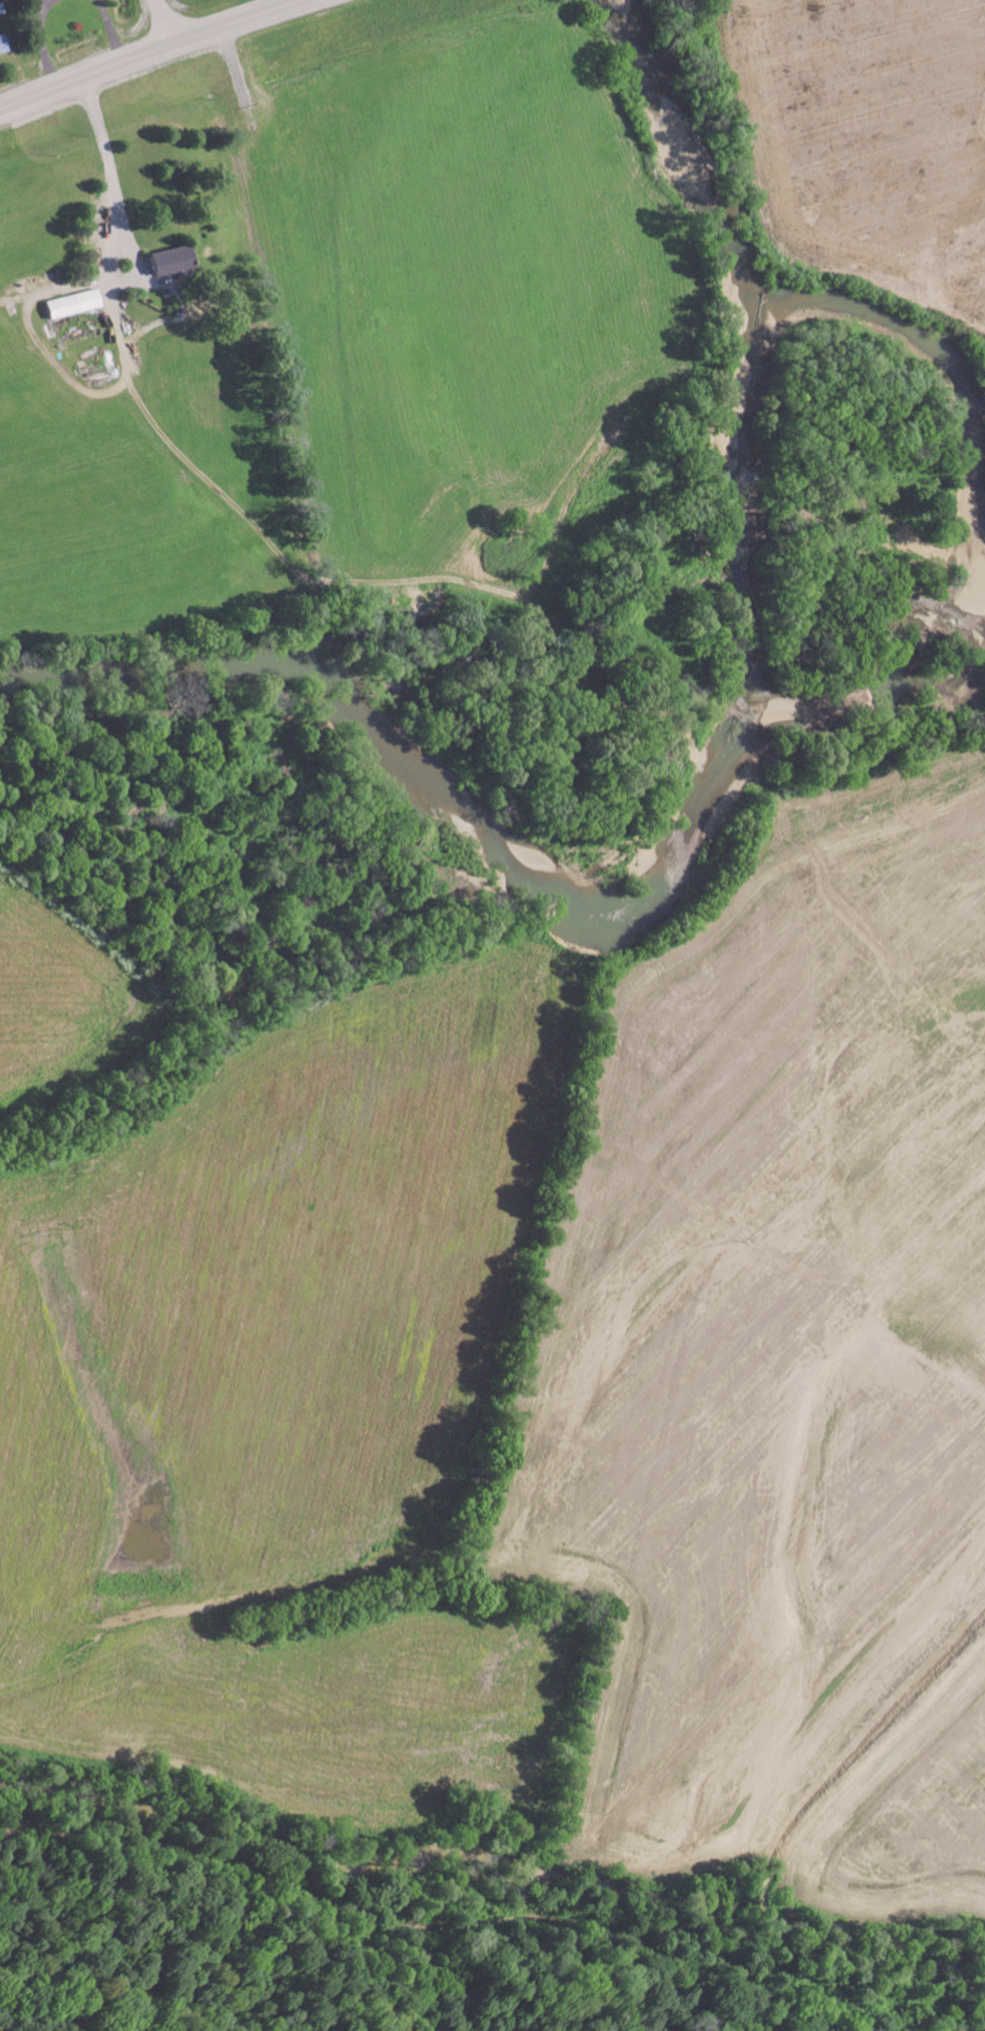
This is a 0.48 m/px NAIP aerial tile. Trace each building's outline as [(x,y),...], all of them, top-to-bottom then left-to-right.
[(185,268),(179,247),(141,256),(146,278),(185,268)] [(39,301),(42,320),(96,310),(93,292),(39,301)]
